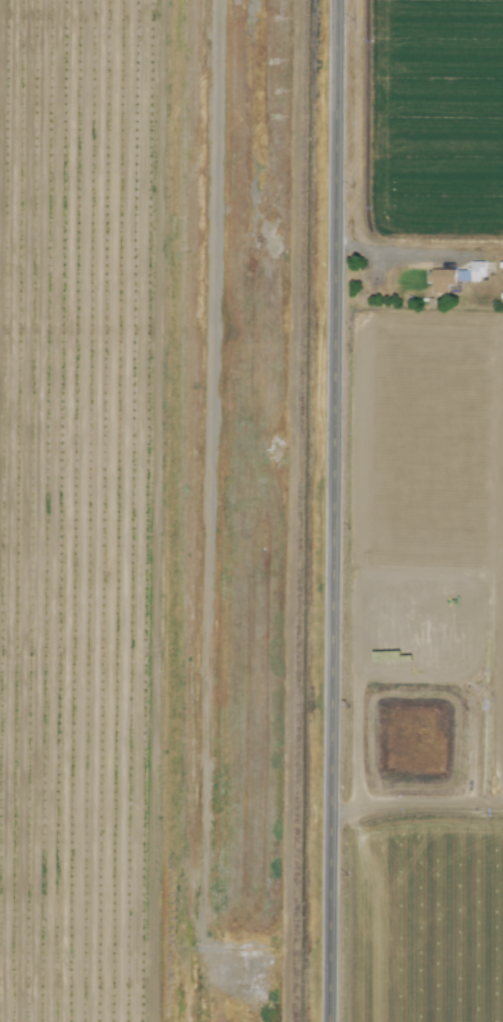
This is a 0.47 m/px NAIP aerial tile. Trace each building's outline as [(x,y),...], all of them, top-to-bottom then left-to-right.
[(455,284),(455,269),(431,269),(430,293),(448,293),(448,284),(455,284)]
